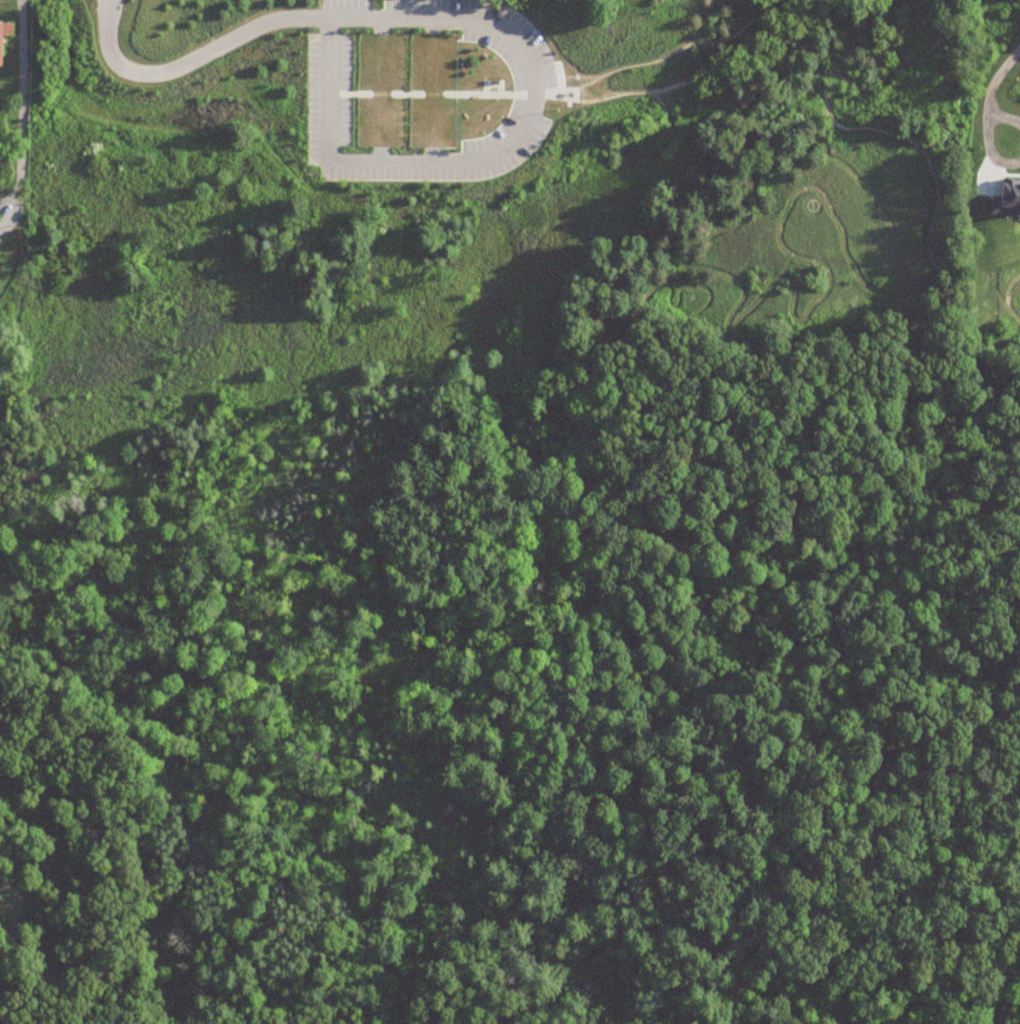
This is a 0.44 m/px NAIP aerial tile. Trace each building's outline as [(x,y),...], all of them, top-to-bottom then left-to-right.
[(2,66),(2,35),(13,36),(13,23),(0,23),(0,66),(2,66)]
